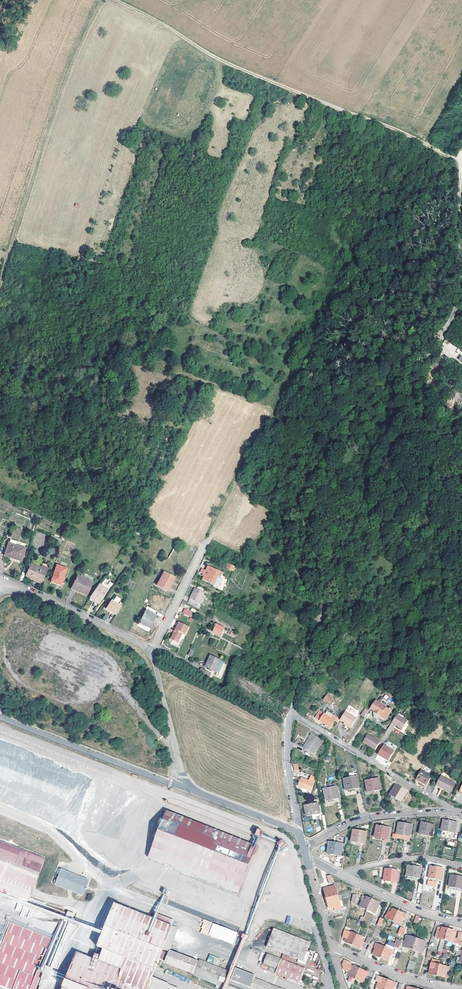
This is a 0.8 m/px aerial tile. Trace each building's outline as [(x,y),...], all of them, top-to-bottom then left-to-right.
[(13,556),(21,559),(25,548),(8,543),(4,555),(12,558),(13,556)] [(35,577),(41,580),(48,565),(43,562),(40,567),(31,563),(26,575),(31,577),(34,579),(35,577)] [(62,583),(64,576),(67,569),(57,565),(51,582),(61,585),(62,583)] [(207,583),(209,584),(216,570),(208,566),(205,571),(202,569),(200,573),(204,576),(202,581),(207,584),(207,583)] [(216,570),(209,584),(217,588),(221,579),(219,578),(222,573),(216,570)] [(157,586),(162,589),(169,576),(164,574),(157,586)] [(169,576),(162,589),(167,592),(174,579),(169,576)] [(85,582),(76,578),(71,588),(85,595),(92,583),(86,580),(85,582)] [(89,598),(98,604),(108,590),(98,584),(89,598)] [(204,593),(202,591),(203,589),(198,586),(196,589),(195,588),(188,602),(197,607),(204,593)] [(121,606),(111,600),(105,608),(115,615),(121,606)] [(155,617),(145,611),(139,622),(146,626),(149,627),(155,617)] [(170,641),(181,646),(188,629),(178,624),(170,641)] [(224,628),(215,625),(214,627),(216,628),(214,633),(221,636),(224,628)] [(208,659),(205,665),(204,667),(208,668),(207,670),(211,672),(212,670),(214,671),(219,660),(209,656),(208,659)] [(199,672),(207,677),(209,673),(201,668),(199,672)] [(330,704),(332,700),(326,696),(323,700),(330,704)] [(369,709),(373,712),(376,713),(375,714),(378,716),(379,717),(383,719),(389,710),(375,700),(369,709)] [(329,730),(334,721),(319,711),(314,718),(324,724),(323,726),(329,730)] [(345,711),(339,720),(350,727),(356,718),(345,711)] [(408,720),(397,713),(392,722),(403,728),(408,720)] [(379,742),(373,739),(367,735),(362,743),(374,751),(379,742)] [(321,741),(311,736),(304,749),(314,754),(321,741)] [(384,743),(377,754),(389,760),(395,750),(384,743)] [(416,779),(421,782),(426,773),(421,770),(416,779)] [(432,776),(426,773),(421,782),(424,784),(427,785),(432,776)] [(311,791),(316,777),(311,776),(309,781),(302,779),(298,787),(311,791)] [(356,776),(343,779),(346,791),(359,788),(356,776)] [(436,785),(442,788),(446,779),(440,776),(436,785)] [(378,778),(365,781),(367,793),(381,790),(378,778)] [(455,783),(446,779),(442,788),(443,788),(443,789),(450,792),(455,783)] [(407,792),(395,785),(390,795),(401,802),(407,792)] [(337,787),(323,789),(325,801),(339,799),(337,787)] [(318,803),(304,806),(306,817),(320,814),(318,803)] [(167,810),(148,857),(240,893),(259,846),(254,844),(167,810)] [(443,820),(441,831),(454,833),(456,823),(443,820)] [(398,823),(396,834),(409,836),(411,825),(398,823)] [(422,823),(419,834),(432,837),(435,826),(422,823)] [(376,825),(374,837),(388,839),(390,827),(376,825)] [(260,837),(263,831),(257,828),(254,834),(260,837)] [(352,830),(350,841),(364,844),(366,832),(352,830)] [(281,839),(276,843),(281,849),(286,845),(281,839)] [(27,902),(44,857),(0,840),(0,892),(27,902)] [(329,842),(327,854),(340,856),(342,844),(329,842)] [(408,866),(406,876),(419,878),(421,868),(408,866)] [(429,881),(435,881),(435,879),(441,880),(443,868),(430,866),(428,880),(429,881)] [(59,869),(53,883),(83,895),(89,881),(59,869)] [(385,869),(383,880),(397,882),(398,871),(385,869)] [(449,886),(461,889),(461,887),(461,877),(451,875),(449,886)] [(341,908),(340,903),(335,886),(324,889),(330,910),(335,909),(336,913),(342,911),(341,908)] [(423,892),(420,900),(426,902),(428,894),(423,892)] [(359,906),(367,910),(372,900),(363,895),(361,899),(362,900),(359,906)] [(36,906),(33,905),(32,908),(0,897),(0,905),(1,903),(1,908),(7,910),(8,910),(12,911),(20,911),(21,916),(22,916),(28,916),(28,917),(40,916),(43,918),(45,917),(44,911),(60,917),(66,916),(40,908),(40,910),(37,910),(36,906)] [(372,900),(367,910),(375,913),(379,903),(372,900)] [(152,985),(151,984),(156,972),(159,965),(161,966),(163,962),(160,961),(166,947),(170,936),(172,931),(175,924),(157,917),(155,922),(115,906),(104,934),(98,949),(104,951),(99,964),(77,955),(64,988),(163,988),(152,985)] [(385,918),(393,922),(394,921),(398,912),(390,908),(387,916),(385,918)] [(394,921),(393,922),(402,926),(403,924),(402,923),(404,919),(405,919),(407,916),(398,912),(394,921)] [(204,920),(199,933),(233,944),(237,931),(204,920)] [(0,951),(0,985),(9,988),(37,988),(51,952),(47,951),(52,938),(11,922),(0,951)] [(442,952),(443,949),(445,940),(448,929),(438,926),(437,931),(438,931),(438,932),(436,932),(434,937),(440,939),(437,951),(442,952)] [(275,928),(268,947),(304,961),(311,942),(275,928)] [(461,934),(461,933),(458,932),(457,939),(454,939),(455,932),(448,929),(445,940),(460,944),(461,934)] [(345,941),(353,945),(357,935),(349,932),(347,938),(345,941)] [(357,935),(353,945),(362,949),(363,947),(361,946),(363,942),(361,941),(362,938),(357,935)] [(170,936),(166,947),(170,949),(175,937),(170,936)] [(423,953),(424,947),(426,942),(407,936),(405,942),(401,941),(400,947),(403,948),(403,947),(423,953)] [(373,954),(381,957),(385,947),(375,944),(374,947),(376,948),(373,954)] [(385,947),(381,957),(388,961),(391,955),(394,948),(386,944),(385,947)] [(254,977),(255,976),(235,968),(233,973),(220,967),(219,968),(201,961),(200,963),(170,950),(165,962),(195,974),(219,984),(218,987),(223,988),(284,988),(254,977)] [(304,968),(269,954),(265,964),(270,966),(269,970),(299,982),(304,968)] [(429,974),(437,976),(439,965),(440,961),(432,959),(429,974)] [(354,983),(355,979),(356,978),(359,969),(351,965),(351,963),(344,960),(342,964),(344,969),(349,971),(347,975),(350,976),(348,981),(354,983)] [(439,965),(437,976),(445,977),(447,971),(448,971),(450,966),(445,965),(445,966),(439,965)] [(356,978),(355,979),(365,983),(366,981),(364,980),(366,976),(367,976),(368,972),(359,969),(356,978)] [(386,986),(388,980),(377,976),(376,980),(379,981),(376,988),(385,988),(386,986)] [(154,980),(152,985),(163,988),(177,988),(154,980)] [(394,987),(395,987),(396,983),(388,980),(386,986),(385,988),(394,988),(394,987)]
